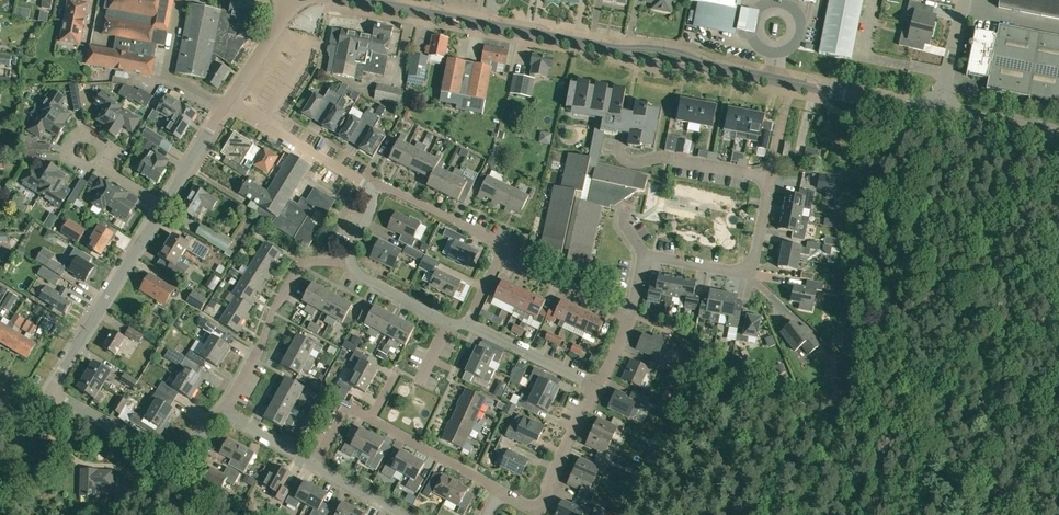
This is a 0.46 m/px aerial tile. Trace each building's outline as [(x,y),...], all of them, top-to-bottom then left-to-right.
[(51,10),(52,0),(42,0),(42,8),(51,10)] [(80,45),(88,3),(71,0),(69,0),(61,41),(80,45)] [(153,78),(156,58),(155,58),(157,44),(164,45),(167,30),(168,31),(174,0),(108,0),(106,7),(109,8),(107,18),(106,18),(103,33),(116,36),(114,49),(89,45),(88,51),(84,50),(82,58),(86,59),(85,65),(153,78)] [(208,74),(209,70),(212,54),(216,55),(231,64),(247,38),(253,40),(257,19),(258,19),(261,5),(239,1),(239,2),(233,0),(231,12),(190,4),(189,9),(177,73),(205,78),(208,74)] [(671,12),(673,0),(644,0),(644,1),(659,4),(658,9),(671,12)] [(731,32),(737,0),(689,0),(689,1),(701,3),(697,25),(731,32)] [(851,59),(863,0),(830,0),(819,52),(851,59)] [(998,7),(1058,19),(1058,0),(999,0),(998,7)] [(911,26),(932,32),(936,16),(921,12),(923,5),(909,1),(906,15),(914,16),(911,26)] [(752,11),(740,8),(735,31),(748,34),(754,35),(759,12),(752,11)] [(48,13),(41,12),(39,21),(47,23),(48,13)] [(354,78),(361,80),(363,72),(383,76),(393,28),(375,24),(373,37),(363,35),(354,78)] [(1050,112),(1052,101),(1058,103),(1058,35),(999,24),(997,34),(975,30),(973,41),(972,41),(971,41),(970,42),(969,43),(969,44),(969,45),(970,46),(971,47),(972,47),(966,74),(988,78),(986,89),(1029,97),(1027,108),(1050,112)] [(899,44),(913,48),(915,40),(929,44),(932,32),(911,26),(910,33),(902,31),(899,44)] [(333,74),(354,78),(363,35),(333,29),(330,43),(331,45),(329,57),(330,58),(327,72),(333,74)] [(429,55),(446,58),(450,39),(433,36),(431,47),(427,46),(426,54),(429,54),(429,55)] [(455,109),(483,114),(493,62),(506,64),(509,50),(485,45),(481,65),(448,59),(442,92),(440,102),(456,105),(455,109)] [(407,83),(423,86),(424,78),(425,78),(429,56),(412,53),(408,75),(407,83)] [(10,66),(12,57),(0,55),(0,64),(10,66)] [(531,74),(547,77),(549,68),(551,68),(553,59),(533,55),(531,67),(532,67),(531,74)] [(206,81),(217,88),(228,70),(214,61),(209,70),(211,72),(206,81)] [(511,93),(531,97),(534,79),(529,78),(514,75),(511,93)] [(11,84),(12,78),(0,76),(0,83),(11,84)] [(566,266),(587,271),(602,207),(610,208),(612,197),(615,197),(621,193),(625,199),(630,195),(638,190),(644,191),(647,176),(596,165),(603,132),(617,134),(618,131),(630,133),(628,146),(639,148),(640,144),(654,147),(655,147),(657,135),(656,135),(658,122),(659,122),(662,110),(661,110),(661,111),(647,108),(648,104),(637,102),(634,115),(621,113),(626,89),(615,87),(614,93),(607,91),(608,86),(597,84),(596,89),(589,88),(590,82),(579,80),(578,86),(571,84),(572,83),(571,82),(566,107),(567,107),(567,106),(599,113),(590,158),(569,153),(561,187),(554,186),(540,253),(561,257),(560,260),(567,262),(566,266)] [(70,85),(72,98),(80,96),(77,84),(70,85)] [(374,99),(400,105),(403,89),(377,84),(374,99)] [(133,99),(139,91),(132,87),(125,98),(132,102),(133,100),(133,99)] [(133,100),(140,104),(147,92),(140,88),(139,91),(133,100)] [(319,108),(325,111),(336,92),(330,88),(323,99),(312,92),(312,91),(299,111),(300,112),(300,111),(312,118),(319,108)] [(356,99),(360,93),(354,89),(350,95),(356,99)] [(41,112),(42,113),(43,111),(63,124),(65,121),(67,123),(71,116),(70,115),(70,114),(58,106),(64,98),(52,90),(49,94),(50,95),(47,99),(47,100),(44,105),(45,106),(41,112)] [(108,93),(103,90),(96,102),(104,108),(97,120),(107,126),(119,108),(121,109),(123,106),(116,102),(117,100),(112,97),(113,97),(108,94),(108,93)] [(324,126),(337,133),(348,114),(342,110),(346,103),(344,98),(343,97),(343,96),(336,92),(325,111),(331,115),(324,126)] [(184,117),(191,122),(197,113),(167,94),(157,111),(169,119),(175,123),(178,125),(184,117)] [(677,120),(689,123),(693,102),(681,100),(677,120)] [(689,123),(700,125),(704,104),(693,102),(689,123)] [(700,125),(713,127),(717,107),(704,104),(700,125)] [(380,117),(386,108),(381,105),(375,114),(380,117)] [(105,130),(116,137),(123,125),(132,130),(140,117),(136,115),(136,116),(132,113),(126,109),(125,112),(121,109),(119,108),(107,126),(105,130)] [(725,129),(736,132),(740,111),(729,109),(725,129)] [(404,116),(409,119),(412,112),(407,110),(404,115),(404,116)] [(65,126),(63,124),(43,111),(42,113),(39,117),(37,115),(33,121),(34,121),(32,125),(31,125),(28,128),(40,136),(46,128),(58,136),(65,126)] [(356,130),(362,134),(374,115),(372,114),(367,111),(360,121),(348,114),(337,133),(349,141),(356,130)] [(740,111),(736,132),(735,138),(747,140),(748,134),(752,114),(740,111)] [(748,134),(747,140),(758,142),(757,148),(767,150),(771,132),(762,130),(764,116),(752,114),(748,134)] [(373,156),(373,157),(386,136),(385,136),(385,137),(373,129),(380,119),(374,115),(362,134),(368,137),(361,148),(373,156)] [(175,123),(169,119),(162,129),(180,140),(191,122),(184,117),(178,125),(175,123)] [(141,136),(159,147),(164,139),(147,127),(141,136)] [(240,165),(241,165),(254,144),(234,131),(221,153),(226,157),(226,158),(231,161),(232,160),(240,165)] [(390,159),(400,164),(409,145),(404,143),(407,137),(402,134),(390,159)] [(540,143),(549,145),(550,136),(542,135),(540,143)] [(141,145),(149,149),(152,144),(145,139),(141,145)] [(676,152),(683,154),(685,141),(679,140),(676,152)] [(400,164),(410,169),(423,143),(418,141),(415,148),(409,145),(400,164)] [(683,154),(689,155),(692,142),(685,141),(683,154)] [(24,157),(37,158),(38,143),(25,142),(24,157)] [(410,169),(421,174),(430,156),(424,153),(427,146),(423,143),(410,169)] [(253,145),(248,153),(255,157),(256,156),(257,156),(261,150),(253,145)] [(490,157),(495,159),(499,146),(494,145),(490,157)] [(466,158),(469,152),(462,148),(459,155),(466,158)] [(805,154),(819,157),(820,151),(806,148),(805,154)] [(253,164),(268,173),(277,157),(264,150),(259,158),(257,157),(253,164)] [(430,179),(431,179),(440,160),(443,153),(439,151),(435,158),(430,156),(421,174),(430,179)] [(150,152),(139,171),(143,173),(142,175),(151,180),(151,182),(154,183),(155,183),(157,184),(157,182),(159,182),(161,180),(160,178),(162,175),(163,174),(165,172),(165,170),(166,169),(164,168),(168,161),(155,153),(155,155),(150,152)] [(737,164),(742,165),(743,159),(744,154),(735,152),(733,161),(737,162),(737,164)] [(271,224),(277,228),(294,201),(289,198),(309,165),(297,158),(291,154),(268,192),(260,206),(256,213),(272,223),(271,224)] [(487,164),(495,167),(497,163),(489,159),(487,164)] [(427,186),(438,191),(447,172),(441,169),(444,163),(440,160),(431,179),(430,179),(427,186)] [(38,187),(42,190),(43,191),(55,172),(57,168),(46,162),(39,173),(35,171),(36,170),(30,166),(21,181),(27,184),(31,186),(30,187),(36,190),(38,187)] [(249,171),(241,165),(240,165),(236,170),(246,176),(249,171)] [(438,191),(448,196),(460,170),(455,168),(452,175),(447,172),(438,191)] [(448,196),(464,203),(474,181),(463,176),(465,173),(460,170),(448,196)] [(493,175),(505,181),(507,176),(495,170),(493,175)] [(43,191),(42,190),(40,194),(46,197),(45,199),(51,202),(51,203),(55,206),(54,206),(59,209),(66,196),(58,191),(65,179),(55,172),(43,191)] [(487,176),(482,174),(478,182),(483,184),(487,176)] [(208,181),(220,184),(221,178),(210,175),(208,181)] [(836,178),(819,175),(817,188),(833,191),(836,178)] [(240,193),(260,206),(268,192),(253,183),(256,180),(250,176),(240,193)] [(493,200),(501,182),(488,176),(487,176),(483,184),(477,197),(483,200),(485,196),(493,200)] [(116,188),(99,178),(92,189),(98,193),(92,203),(103,210),(107,205),(116,188)] [(506,206),(515,189),(501,182),(493,200),(491,203),(497,206),(499,203),(506,206)] [(121,213),(127,218),(134,207),(124,200),(129,193),(118,186),(116,188),(107,205),(114,209),(112,212),(119,216),(121,213)] [(181,209),(193,217),(198,209),(201,210),(204,205),(212,210),(217,201),(195,186),(181,209)] [(277,228),(308,247),(328,216),(327,215),(336,201),(314,188),(307,201),(302,198),(298,204),(294,201),(277,228)] [(68,200),(74,204),(81,193),(74,189),(68,200)] [(512,209),(520,213),(529,196),(515,189),(506,206),(504,210),(511,213),(512,209)] [(786,193),(784,205),(801,208),(802,208),(811,210),(815,192),(800,189),(798,195),(786,193)] [(680,200),(703,204),(704,195),(681,191),(680,200)] [(16,209),(20,203),(14,199),(10,205),(16,209)] [(75,205),(80,208),(83,203),(78,200),(75,205)] [(784,205),(781,217),(807,222),(808,218),(800,216),(801,208),(784,205)] [(398,241),(412,247),(418,234),(416,233),(421,222),(410,216),(409,219),(396,213),(389,228),(401,234),(398,241)] [(809,216),(808,224),(816,225),(818,217),(809,216)] [(808,222),(807,222),(781,217),(779,229),(793,232),(792,238),(804,241),(808,222)] [(114,224),(121,229),(124,224),(117,220),(114,224)] [(61,231),(78,242),(85,232),(68,221),(65,225),(63,224),(60,229),(62,230),(61,231)] [(208,241),(226,252),(231,243),(233,241),(214,230),(214,231),(201,224),(196,233),(208,241)] [(91,249),(101,255),(114,235),(100,226),(95,234),(91,241),(94,243),(91,249)] [(443,235),(453,240),(457,233),(446,228),(443,235)] [(172,234),(165,245),(181,255),(186,249),(192,253),(202,260),(209,249),(199,243),(187,236),(184,241),(172,234)] [(825,244),(838,246),(839,239),(826,237),(825,244)] [(9,243),(15,247),(18,241),(13,238),(9,243)] [(371,258),(393,268),(401,250),(379,240),(371,258)] [(448,256),(470,267),(478,252),(455,241),(448,256)] [(806,247),(810,248),(819,250),(820,244),(807,241),(806,247)] [(265,242),(257,255),(273,265),(277,268),(280,262),(277,260),(282,252),(265,242)] [(420,248),(426,251),(429,244),(423,242),(420,248)] [(779,255),(800,259),(801,254),(808,256),(810,249),(802,247),(783,243),(782,247),(779,255)] [(167,269),(181,278),(185,272),(180,269),(187,259),(181,255),(165,245),(159,257),(170,264),(167,269)] [(402,253),(420,262),(424,254),(406,246),(402,253)] [(46,266),(62,276),(67,267),(52,259),(54,255),(42,248),(36,259),(46,266)] [(226,252),(225,254),(230,257),(233,252),(228,249),(226,252)] [(75,275),(85,281),(94,267),(88,262),(91,257),(82,252),(79,258),(77,256),(68,270),(75,274),(75,275)] [(422,261),(435,267),(438,260),(425,254),(422,261)] [(257,255),(249,268),(265,278),(269,280),(273,274),(269,272),(273,265),(257,255)] [(778,267),(797,271),(800,259),(779,255),(779,263),(778,267)] [(249,268),(241,281),(257,291),(260,293),(264,287),(261,285),(265,278),(249,268)] [(231,275),(236,278),(239,273),(234,269),(231,275)] [(429,286),(453,297),(461,281),(437,270),(429,286)] [(44,277),(56,285),(60,278),(48,271),(44,277)] [(813,279),(814,273),(802,271),(800,277),(813,279)] [(160,300),(166,303),(171,295),(174,297),(179,289),(171,285),(171,286),(150,273),(149,275),(149,274),(147,275),(143,281),(143,282),(144,283),(140,290),(159,301),(160,300)] [(649,286),(646,301),(659,304),(661,295),(667,296),(671,277),(658,275),(656,287),(649,286)] [(220,279),(215,276),(207,287),(213,291),(220,279)] [(683,280),(671,277),(667,296),(666,302),(667,302),(665,314),(669,314),(673,297),(680,299),(683,280)] [(683,280),(680,299),(686,300),(684,308),(697,311),(700,296),(694,295),(696,282),(683,280)] [(233,293),(236,295),(252,306),(256,300),(253,298),(257,291),(241,281),(233,293)] [(505,303),(513,286),(503,281),(495,298),(501,301),(500,305),(504,306),(505,303)] [(799,309),(812,311),(816,290),(821,291),(823,283),(808,281),(806,288),(794,286),(791,301),(800,303),(799,309)] [(308,313),(322,289),(312,283),(302,301),(307,304),(304,311),(308,313)] [(825,293),(839,296),(840,286),(827,284),(825,293)] [(39,298),(51,304),(66,313),(72,303),(64,299),(69,290),(63,287),(59,293),(47,286),(39,298)] [(516,308),(524,291),(513,286),(505,303),(515,307),(516,308)] [(317,309),(322,312),(332,294),(322,289),(308,313),(313,316),(317,309)] [(187,301),(201,310),(208,299),(193,290),(187,301)] [(523,321),(524,318),(534,296),(524,291),(516,308),(515,307),(513,312),(520,315),(519,318),(520,320),(523,321)] [(712,313),(720,315),(724,293),(710,291),(708,304),(701,303),(699,318),(711,320),(712,313)] [(1,307),(9,312),(18,297),(10,292),(1,307)] [(726,326),(738,328),(738,327),(741,313),(734,312),(738,296),(724,293),(720,315),(728,316),(726,326)] [(324,321),(329,324),(342,300),(332,294),(322,312),(327,315),(324,321)] [(236,295),(227,308),(244,319),(244,318),(248,321),(251,315),(248,313),(252,306),(236,295)] [(524,318),(527,320),(530,314),(535,317),(533,319),(542,323),(547,312),(541,309),(545,301),(534,296),(524,318)] [(268,299),(260,310),(265,314),(273,303),(268,299)] [(329,324),(333,327),(337,320),(342,323),(352,305),(342,300),(329,324)] [(565,322),(565,323),(573,306),(562,301),(558,308),(552,305),(546,319),(553,323),(555,318),(560,320),(558,325),(562,327),(565,322)] [(41,314),(43,316),(46,310),(47,309),(44,308),(37,304),(32,312),(39,316),(41,314)] [(371,336),(384,311),(374,305),(373,307),(367,304),(358,320),(370,326),(366,333),(371,336)] [(565,323),(575,327),(583,311),(573,306),(565,323)] [(219,321),(239,334),(243,328),(240,325),(244,319),(227,308),(219,321)] [(494,315),(483,309),(480,316),(491,321),(494,315)] [(51,333),(56,336),(60,327),(61,328),(65,320),(60,317),(60,318),(46,310),(43,316),(42,317),(44,318),(37,329),(46,334),(48,329),(49,330),(53,323),(55,325),(51,333)] [(385,335),(394,317),(384,311),(371,336),(376,338),(379,332),(385,335)] [(575,327),(586,332),(594,316),(583,311),(575,327)] [(4,344),(12,330),(15,325),(20,317),(15,314),(11,321),(10,321),(7,327),(0,323),(0,342),(4,344)] [(491,321),(496,323),(499,317),(494,315),(491,321)] [(586,332),(596,337),(604,321),(594,316),(586,332)] [(735,341),(747,343),(749,337),(757,338),(761,318),(747,316),(745,329),(738,327),(738,328),(735,341)] [(19,328),(24,320),(20,317),(15,325),(19,328)] [(386,344),(391,347),(404,322),(394,317),(385,335),(390,338),(386,344)] [(206,346),(224,358),(231,347),(220,340),(225,333),(208,322),(203,330),(212,335),(206,346)] [(311,331),(315,324),(310,322),(307,329),(311,331)] [(391,347),(396,349),(399,343),(405,346),(415,328),(404,322),(391,347)] [(675,323),(667,322),(666,327),(674,331),(675,323)] [(806,338),(794,322),(781,332),(795,351),(802,345),(809,354),(821,345),(812,333),(806,338)] [(27,332),(31,335),(36,327),(32,324),(27,332)] [(311,331),(316,334),(320,327),(315,324),(311,331)] [(511,331),(516,334),(520,327),(514,324),(511,331)] [(125,334),(139,343),(144,335),(130,327),(125,334)] [(516,334),(521,336),(524,329),(520,327),(516,334)] [(695,330),(687,329),(686,336),(693,337),(695,330)] [(4,344),(15,351),(24,338),(16,333),(12,330),(4,344)] [(103,347),(116,355),(126,339),(113,331),(103,347)] [(545,338),(555,343),(558,337),(548,332),(545,338)] [(298,335),(292,345),(310,355),(313,350),(320,353),(323,349),(298,335)] [(351,341),(358,345),(362,339),(354,335),(351,341)] [(636,349),(656,358),(664,341),(657,337),(655,342),(642,335),(636,349)] [(15,351),(28,358),(36,345),(28,340),(24,338),(15,351)] [(346,339),(343,346),(348,349),(350,345),(352,342),(346,339)] [(571,350),(576,353),(579,347),(574,344),(571,350)] [(287,355),(312,369),(314,364),(307,361),(310,355),(292,345),(287,355)] [(185,358),(202,368),(207,360),(218,368),(224,358),(206,346),(200,356),(190,350),(185,358)] [(338,350),(330,346),(327,353),(334,357),(338,350)] [(471,360),(489,368),(492,361),(498,363),(503,353),(491,347),(488,353),(477,348),(471,360)] [(167,354),(181,363),(185,357),(170,348),(167,354)] [(354,373),(371,382),(378,370),(366,363),(369,357),(355,350),(350,360),(358,365),(354,373)] [(379,351),(376,356),(384,360),(387,355),(379,351)] [(287,355),(281,366),(299,375),(302,370),(309,373),(312,369),(287,355)] [(829,355),(829,379),(842,379),(842,355),(829,355)] [(178,378),(197,389),(203,379),(197,375),(202,368),(185,358),(181,365),(185,367),(178,378)] [(423,370),(426,361),(420,359),(416,368),(423,370)] [(472,383),(486,389),(489,382),(495,371),(489,368),(471,360),(466,371),(475,376),(472,383)] [(623,378),(639,386),(646,373),(654,377),(659,366),(648,361),(645,367),(631,360),(623,378)] [(94,361),(85,375),(102,385),(106,378),(111,381),(115,374),(94,361)] [(665,369),(676,374),(678,367),(667,362),(665,369)] [(786,372),(783,364),(777,366),(780,374),(786,372)] [(516,369),(511,380),(519,384),(521,380),(519,380),(523,372),(516,369)] [(537,384),(533,392),(553,401),(559,389),(544,382),(547,375),(535,369),(529,381),(537,384)] [(119,381),(133,389),(138,381),(125,373),(119,381)] [(353,386),(365,393),(371,382),(354,373),(351,379),(342,374),(337,385),(350,392),(353,386)] [(77,388),(99,401),(103,394),(98,391),(102,385),(85,375),(77,388)] [(158,389),(174,399),(179,392),(190,399),(197,389),(178,378),(172,387),(163,381),(158,389)] [(286,378),(281,388),(305,402),(308,397),(301,393),(304,388),(286,378)] [(281,388),(275,398),(293,408),(296,402),(303,406),(305,402),(281,388)] [(150,410),(169,421),(175,410),(170,407),(174,399),(158,389),(153,396),(157,399),(150,410)] [(466,389),(460,402),(479,410),(482,404),(491,408),(494,402),(466,389)] [(502,392),(495,389),(493,394),(499,397),(502,392)] [(834,390),(832,397),(839,400),(842,393),(834,390)] [(629,416),(633,418),(636,416),(639,408),(643,410),(649,398),(634,391),(631,397),(617,391),(609,408),(628,417),(629,416)] [(320,408),(327,395),(320,392),(313,404),(320,408)] [(522,395),(517,406),(530,412),(532,406),(547,413),(553,401),(533,392),(530,399),(522,395)] [(111,409),(121,414),(129,401),(119,395),(111,409)] [(275,398),(270,408),(295,422),(297,417),(290,414),(293,408),(275,398)] [(460,402),(454,414),(483,427),(485,422),(475,417),(479,410),(460,402)] [(504,412),(512,416),(517,405),(509,402),(504,412)] [(313,406),(309,413),(313,415),(316,416),(319,409),(313,406)] [(264,418),(282,428),(285,423),(292,426),(295,422),(270,408),(264,418)] [(151,431),(159,436),(169,421),(150,410),(144,419),(135,413),(130,421),(149,433),(151,431)] [(449,426),(468,435),(471,429),(480,433),(483,427),(454,414),(449,426)] [(307,417),(303,424),(308,426),(312,419),(307,417)] [(506,435),(527,445),(530,439),(537,442),(544,426),(524,417),(519,429),(511,426),(506,435)] [(593,432),(612,440),(618,428),(622,430),(625,423),(614,417),(611,424),(599,419),(593,432)] [(306,428),(302,426),(295,440),(299,442),(306,428)] [(443,439),(471,452),(473,447),(465,443),(468,435),(449,426),(443,439)] [(356,449),(363,452),(372,435),(361,429),(354,441),(348,438),(341,451),(351,457),(356,449)] [(595,457),(596,458),(607,463),(610,455),(606,453),(612,440),(593,432),(586,444),(598,450),(595,457)] [(365,465),(376,470),(383,457),(377,454),(384,441),(372,435),(363,452),(370,456),(365,465)] [(501,467),(521,476),(528,460),(512,453),(517,444),(502,437),(495,451),(506,455),(501,467)] [(229,464),(244,473),(247,467),(241,464),(249,450),(228,438),(220,452),(232,459),(229,464)] [(396,471),(403,474),(412,457),(401,451),(394,463),(389,460),(381,473),(392,479),(396,471)] [(406,487),(416,492),(423,479),(418,476),(424,463),(412,457),(403,474),(410,478),(406,487)] [(574,471),(594,481),(598,472),(604,475),(609,464),(596,458),(593,465),(580,458),(574,471)] [(270,495),(282,502),(289,491),(282,487),(289,473),(274,464),(263,485),(273,490),(270,495)] [(204,480),(221,489),(226,481),(233,485),(240,473),(227,466),(223,474),(211,467),(204,480)] [(626,466),(624,471),(629,474),(632,469),(631,468),(626,466)] [(80,495),(97,496),(97,488),(112,488),(113,470),(103,470),(81,469),(80,495)] [(578,497),(590,503),(596,492),(590,489),(594,481),(574,471),(568,484),(581,490),(578,497)] [(243,482),(251,486),(255,480),(247,475),(243,482)] [(437,487),(429,482),(423,494),(429,497),(432,492),(446,499),(456,480),(451,478),(450,479),(443,475),(437,487)] [(117,497),(129,505),(142,485),(129,477),(117,497)] [(461,514),(464,514),(469,505),(462,500),(468,489),(461,485),(461,484),(456,480),(446,499),(460,507),(457,513),(461,514)] [(292,491),(286,503),(297,509),(300,501),(307,505),(316,488),(305,482),(298,494),(292,491)] [(330,507),(323,502),(327,494),(316,488),(307,505),(314,509),(310,514),(326,514),(330,507)] [(235,496),(232,503),(239,507),(243,500),(235,496)] [(591,511),(576,504),(575,507),(563,501),(556,514),(588,514),(591,511)] [(606,508),(612,511),(614,505),(608,502),(606,508)] [(354,509),(343,503),(338,511),(332,508),(328,514),(351,514),(354,509)] [(611,512),(596,505),(591,514),(610,514),(611,512)]
